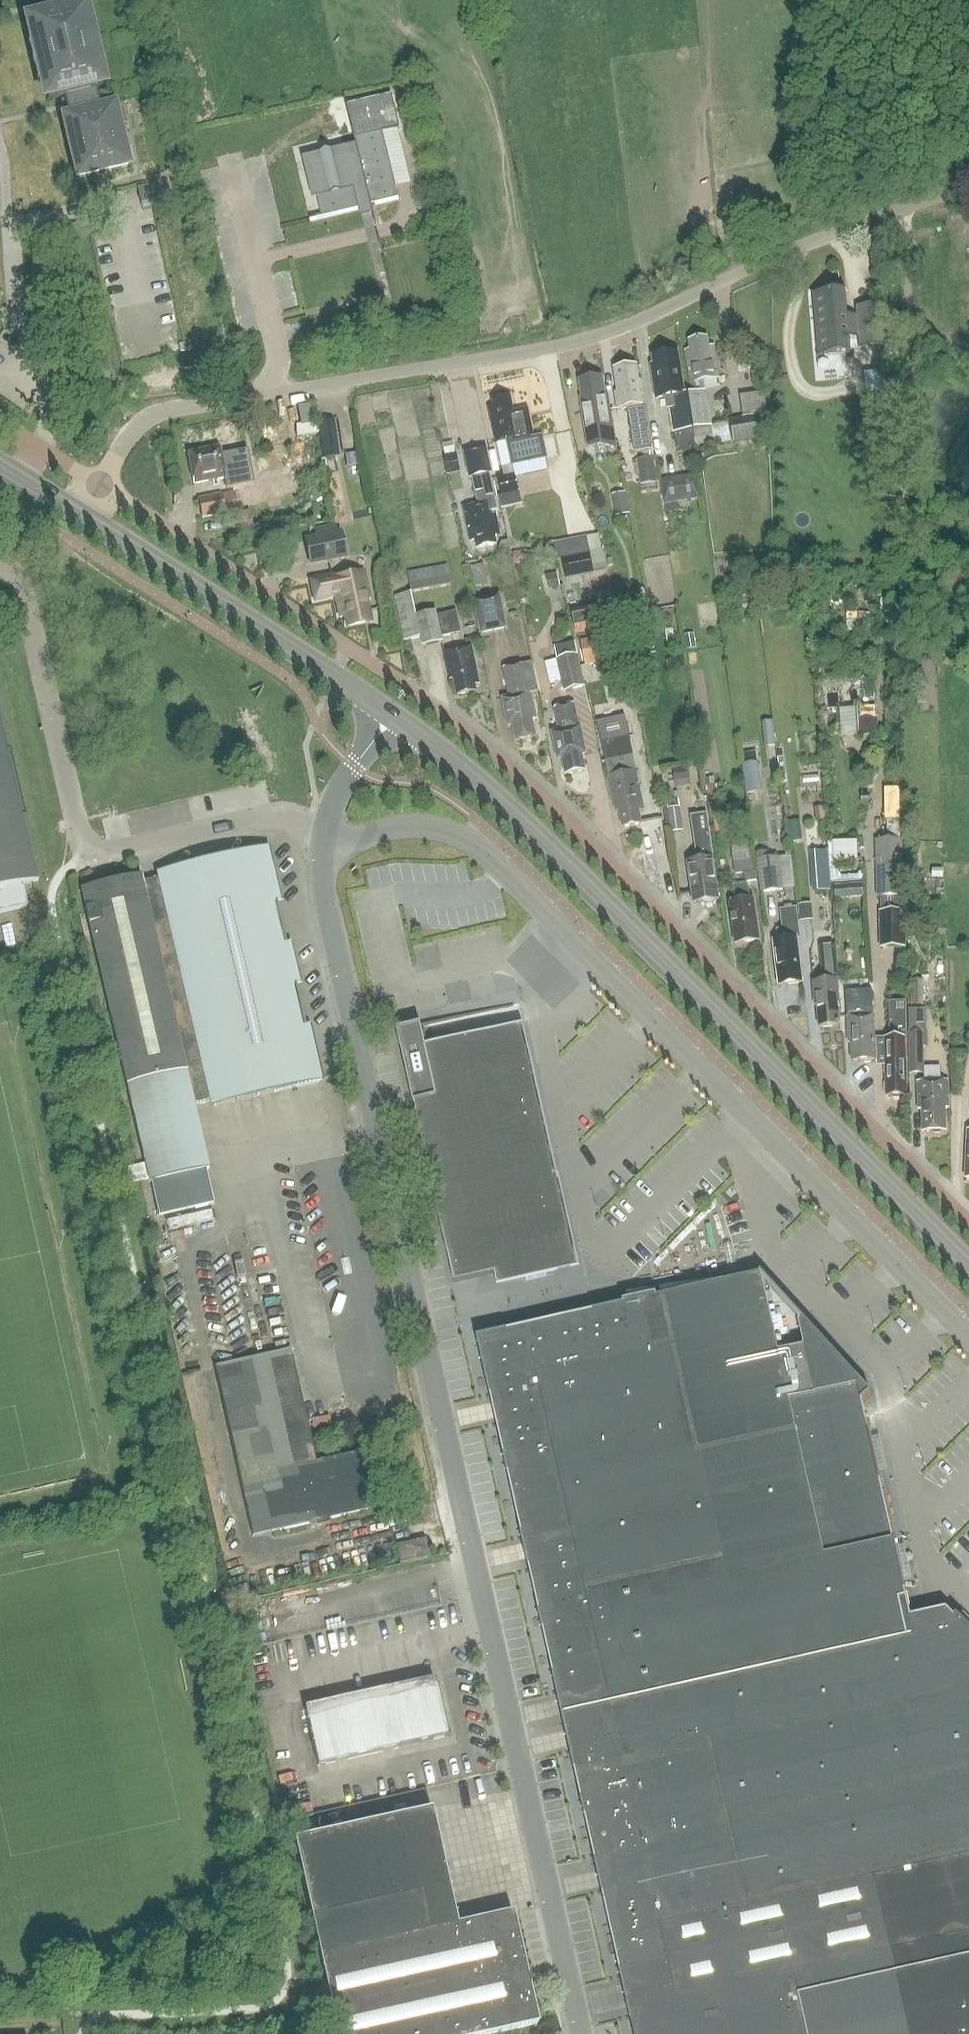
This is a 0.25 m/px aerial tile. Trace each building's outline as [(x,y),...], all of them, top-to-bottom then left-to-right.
[(43,14),(28,17),(32,37),(28,38),(38,81),(42,80),(47,100),(63,96),(67,115),(61,116),(75,179),(129,167),(114,104),(98,107),(94,89),(100,87),(96,68),(100,67),(90,23),(85,24),(81,5),(75,6),(73,0),(40,0),(43,14)] [(320,156),(307,159),(321,216),(309,219),(310,220),(360,208),(370,205),(375,224),(376,224),(371,205),(373,204),(398,198),(395,185),(389,187),(385,170),(391,169),(385,143),(379,144),(376,134),(382,133),(400,128),(393,101),(367,107),(366,101),(346,106),(359,157),(348,159),(346,150),(333,153),(332,150),(319,153),(320,156)] [(845,290),(811,293),(811,295),(815,294),(821,355),(816,356),(816,357),(851,354),(849,339),(859,339),(859,348),(886,346),(883,305),(856,307),(857,316),(848,317),(845,290)] [(705,390),(703,380),(719,378),(713,345),(708,346),(707,338),(688,341),(689,349),(685,349),(690,382),(693,382),(695,391),(705,390)] [(653,365),(650,366),(656,400),(665,398),(667,409),(669,409),(673,433),(692,430),(687,394),(684,394),(677,353),(652,357),(653,365)] [(652,449),(645,404),(641,379),(638,380),(635,365),(614,368),(617,392),(614,392),(616,409),(628,408),(634,452),(652,449)] [(603,396),(600,377),(577,381),(581,404),(577,404),(584,446),(612,442),(605,395),(603,396)] [(726,423),(711,426),(705,390),(687,393),(692,430),(693,437),(694,437),(696,447),(729,442),(726,423)] [(746,392),(748,414),(768,413),(767,391),(746,392)] [(493,409),(488,410),(495,442),(507,440),(512,464),(545,457),(541,436),(533,438),(526,408),(513,411),(510,396),(492,400),(493,409)] [(345,452),(338,416),(317,420),(313,401),(299,404),(305,434),(322,431),(327,455),(345,452)] [(764,439),(761,416),(730,420),(733,443),(764,439)] [(219,446),(187,452),(193,483),(212,479),(213,484),(217,483),(216,478),(222,477),(224,488),(252,483),(246,450),(220,454),(219,446)] [(469,478),(471,478),(477,505),(463,508),(470,541),(475,540),(476,549),(496,544),(495,536),(500,535),(495,511),(498,511),(490,474),(491,473),(486,448),(464,453),(469,478)] [(636,461),(640,485),(658,482),(654,458),(636,461)] [(506,468),(496,471),(502,498),(519,494),(514,474),(508,475),(506,468)] [(665,477),(670,503),(702,498),(698,472),(665,477)] [(221,493),(198,498),(202,519),(227,513),(231,537),(248,533),(243,512),(239,513),(238,510),(237,510),(233,493),(221,495),(221,493)] [(565,577),(566,578),(593,573),(594,581),(607,579),(602,550),(599,532),(586,535),(587,537),(571,540),(574,557),(562,560),(565,577)] [(312,562),(347,555),(343,535),(307,542),(312,562)] [(450,584),(446,565),(407,572),(410,591),(450,584)] [(369,597),(364,573),(334,578),(333,575),(331,575),(335,596),(339,616),(345,615),(347,625),(363,622),(362,613),(368,612),(365,598),(369,597)] [(335,596),(331,575),(311,579),(315,600),(335,596)] [(455,611),(454,612),(437,615),(436,611),(416,615),(415,614),(411,592),(396,595),(405,641),(420,638),(422,647),(443,643),(441,637),(460,633),(455,611)] [(480,635),(507,629),(500,596),(473,602),(480,635)] [(611,602),(572,610),(576,633),(616,625),(611,602)] [(612,661),(607,636),(581,641),(585,666),(612,661)] [(564,692),(585,687),(574,644),(553,649),(564,692)] [(475,684),(480,683),(472,646),(444,652),(450,680),(455,680),(458,694),(476,691),(475,684)] [(533,721),(538,720),(532,693),(538,691),(532,662),(503,668),(509,697),(503,698),(507,720),(512,719),(517,741),(537,736),(533,721)] [(583,753),(587,752),(582,726),(580,726),(575,703),(555,708),(560,731),(553,733),(557,754),(563,753),(567,774),(587,770),(583,753)] [(27,906),(22,885),(38,881),(23,816),(27,815),(12,750),(8,751),(0,714),(0,912),(27,906)] [(627,736),(603,741),(607,762),(605,762),(615,812),(619,811),(622,828),(641,824),(638,810),(643,809),(633,757),(631,757),(627,736)] [(758,762),(741,764),(745,790),(761,788),(758,762)] [(876,897),(902,897),(899,789),(883,790),(884,821),(886,821),(887,840),(874,840),(876,897)] [(672,833),(683,831),(679,808),(668,809),(672,833)] [(696,862),(687,863),(693,904),(702,903),(706,905),(712,904),(715,901),(718,900),(712,860),(713,860),(707,814),(690,816),(694,847),(696,862)] [(838,839),(839,859),(863,858),(862,838),(838,839)] [(756,871),(754,872),(751,844),(731,847),(735,875),(743,874),(745,883),(757,881),(756,871)] [(81,889),(126,1084),(148,1179),(149,1179),(158,1216),(213,1203),(204,1166),(207,1165),(192,1101),(211,1097),(213,1103),(315,1079),(262,847),(159,871),(161,877),(141,881),(140,876),(81,889)] [(914,852),(914,847),(905,847),(905,874),(917,874),(916,852),(914,852)] [(756,861),(760,893),(794,889),(789,856),(768,859),(767,852),(753,854),(754,861),(756,861)] [(850,884),(834,886),(835,899),(851,898),(850,884)] [(754,899),(750,900),(748,885),(733,887),(735,902),(730,903),(736,944),(760,940),(754,899)] [(812,920),(811,904),(798,905),(800,922),(812,920)] [(774,940),(780,985),(803,982),(797,938),(801,938),(797,907),(781,909),(783,931),(778,931),(779,939),(774,940)] [(878,912),(879,949),(905,948),(904,911),(878,912)] [(824,981),(815,981),(817,1006),(819,1006),(820,1027),(841,1026),(839,1004),(841,1004),(839,979),(837,980),(835,954),(835,945),(822,946),(822,956),(824,981)] [(910,1007),(922,1007),(922,981),(910,982),(910,1007)] [(852,1061),(861,1060),(863,1063),(870,1063),(872,1060),(875,1060),(873,1015),(871,991),(856,992),(858,1016),(848,1017),(849,1044),(851,1044),(852,1061)] [(886,1037),(886,1049),(887,1096),(892,1096),(894,1098),(902,1098),(903,1095),(907,1095),(906,1080),(908,1080),(907,1048),(906,1001),(889,1001),(890,1037),(886,1037)] [(514,1006),(513,1005),(396,1031),(453,1283),(494,1274),(495,1280),(497,1280),(496,1277),(552,1264),(550,1252),(547,1240),(570,1234),(558,1181),(560,1181),(558,1175),(557,1176),(523,1025),(425,1047),(421,1027),(514,1006)] [(948,1081),(941,1081),(940,1067),(924,1067),(923,1046),(927,1046),(927,1033),(910,1033),(911,1075),(925,1074),(925,1082),(919,1082),(920,1109),(922,1109),(923,1132),(935,1132),(936,1134),(942,1133),(943,1131),(947,1131),(946,1108),(949,1108),(948,1081)] [(130,1183),(147,1180),(143,1164),(127,1168),(130,1183)] [(760,1275),(759,1276),(659,1299),(694,1454),(809,1428),(863,1416),(860,1402),(869,1393),(797,1316),(815,1395),(790,1401),(762,1278),(760,1275)] [(523,1543),(525,1550),(592,1535),(579,1480),(694,1454),(659,1299),(651,1301),(650,1296),(622,1302),(623,1306),(477,1339),(505,1464),(549,1454),(567,1533),(523,1543)] [(289,1350),(214,1367),(252,1535),(383,1506),(370,1450),(315,1463),(289,1350)] [(694,1454),(579,1480),(592,1535),(525,1550),(527,1558),(571,1548),(581,1595),(889,1525),(879,1482),(880,1481),(868,1430),(867,1430),(863,1416),(809,1428),(694,1454)] [(549,1454),(505,1464),(523,1543),(567,1533),(549,1454)] [(889,1525),(581,1595),(585,1610),(603,1689),(559,1699),(562,1714),(914,1635),(904,1591),(906,1590),(894,1539),(892,1539),(889,1525)] [(400,1564),(428,1558),(424,1540),(396,1547),(400,1564)] [(571,1548),(527,1558),(541,1620),(585,1610),(581,1595),(571,1548)] [(585,1610),(541,1620),(559,1699),(603,1689),(585,1610)] [(946,1611),(911,1620),(914,1635),(562,1714),(576,1777),(701,1749),(719,1826),(737,1906),(776,1897),(874,1875),(968,1853),(968,1635),(946,1611)] [(304,1707),(317,1766),(446,1736),(433,1678),(304,1707)] [(670,1837),(719,1826),(701,1749),(576,1777),(578,1782),(653,1765),(670,1837)] [(578,1782),(635,2033),(807,2033),(776,1897),(737,1906),(719,1826),(670,1837),(653,1765),(578,1782)] [(346,1818),(368,1811),(365,1802),(343,1809),(346,1818)] [(293,1838),(319,1955),(457,1925),(432,1808),(293,1838)] [(874,1875),(910,2033),(968,2033),(968,1853),(874,1875)] [(776,1897),(807,2033),(910,2033),(874,1875),(776,1897)] [(319,1955),(336,2033),(490,2033),(535,2024),(511,1913),(457,1925),(319,1955)]
